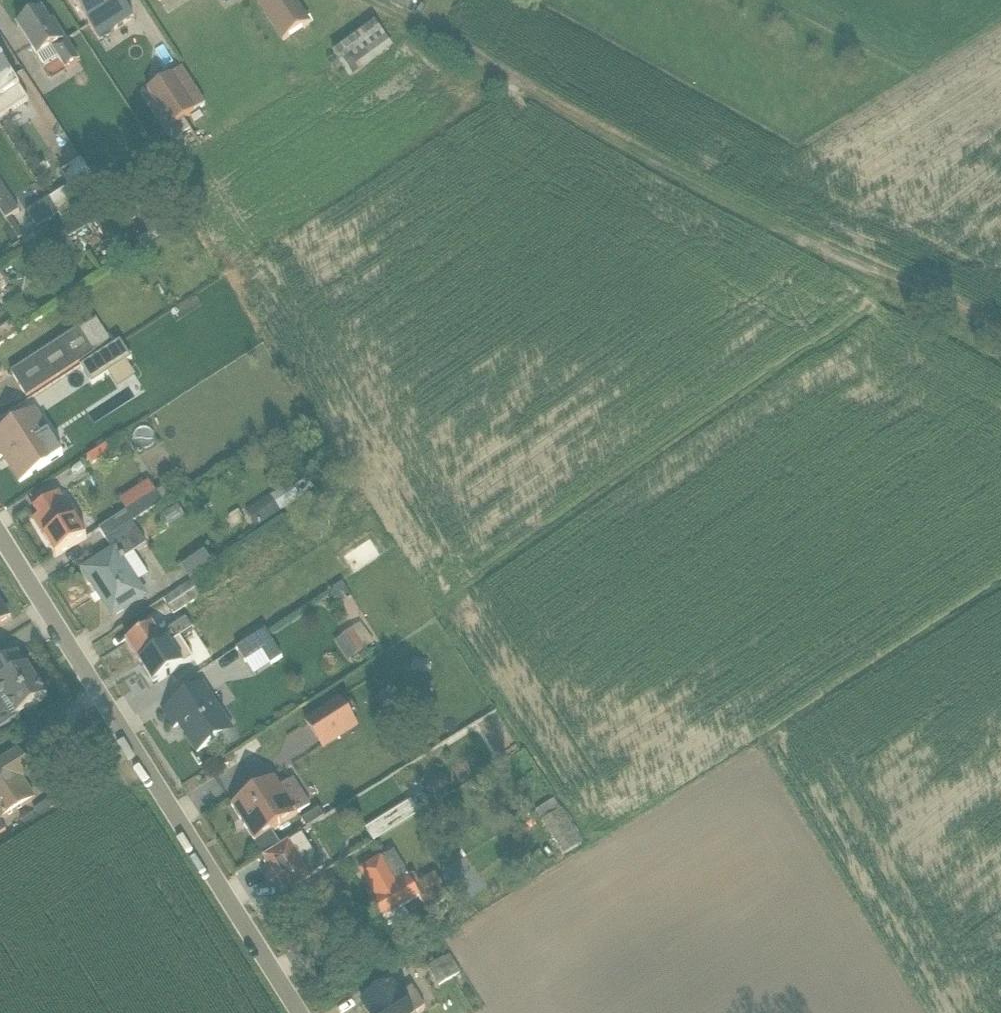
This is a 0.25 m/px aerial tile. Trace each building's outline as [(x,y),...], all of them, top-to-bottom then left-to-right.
[(134,19),(122,0),(72,0),(99,41),(134,19)] [(309,24),(294,0),(261,0),(257,3),(282,41),(309,24)] [(65,71),(79,62),(53,22),(50,24),(41,11),(18,27),(44,67),(58,59),(65,71)] [(395,47),(378,23),(335,54),(351,78),(395,47)] [(0,58),(0,120),(28,102),(0,58)] [(84,68),(57,85),(75,113),(102,95),(84,68)] [(183,120),(207,104),(182,68),(172,75),(171,74),(146,91),(170,128),(171,128),(178,138),(190,131),(183,120)] [(49,200),(60,215),(63,220),(102,194),(81,161),(61,174),(69,187),(49,200)] [(19,213),(0,183),(0,213),(18,240),(23,236),(11,218),(19,213)] [(37,229),(60,215),(49,200),(27,214),(37,229)] [(88,228),(83,217),(49,237),(45,252),(53,266),(66,271),(74,266),(77,253),(69,239),(88,228)] [(15,320),(30,311),(21,296),(6,306),(15,320)] [(26,398),(112,344),(96,320),(78,330),(11,373),(26,398)] [(15,336),(8,323),(0,328),(0,345),(15,336)] [(36,411),(0,434),(0,458),(3,457),(20,483),(62,454),(50,436),(52,435),(36,411)] [(93,450),(114,437),(105,423),(84,436),(93,450)] [(92,464),(113,451),(108,444),(87,457),(92,464)] [(293,488),(290,483),(246,513),(256,528),(280,512),(283,517),(297,509),(292,502),(313,489),(306,479),(293,488)] [(132,524),(163,504),(156,495),(156,494),(147,481),(119,500),(126,513),(99,531),(106,541),(132,524)] [(56,557),(87,539),(60,493),(33,508),(39,517),(33,521),(56,557)] [(113,618),(148,595),(139,582),(149,575),(134,553),(146,545),(132,524),(106,541),(112,551),(82,570),(113,618)] [(189,580),(212,564),(204,552),(181,567),(189,580)] [(173,616),(201,598),(192,583),(164,601),(173,616)] [(9,618),(0,604),(0,624),(9,618)] [(236,650),(262,632),(261,630),(273,622),(263,606),(249,615),(254,622),(229,639),(236,650)] [(126,643),(139,664),(193,630),(186,619),(160,636),(153,626),(126,643)] [(349,663),(374,643),(360,624),(335,643),(349,663)] [(185,652),(189,658),(211,645),(199,626),(193,630),(139,664),(152,684),(180,667),(173,657),(176,655),(177,656),(185,652)] [(264,631),(262,632),(236,650),(253,676),(281,657),(264,631)] [(47,698),(26,666),(25,666),(17,654),(0,665),(0,731),(17,720),(16,717),(47,698)] [(197,754),(234,729),(204,684),(163,712),(174,729),(182,723),(200,751),(196,753),(197,754)] [(276,739),(298,773),(350,739),(347,734),(348,734),(329,705),(276,739)] [(480,731),(498,757),(517,745),(500,718),(480,731)] [(18,749),(0,760),(0,822),(36,799),(23,779),(33,773),(18,749)] [(271,833),(310,807),(293,781),(280,787),(275,778),(231,806),(254,843),(255,842),(264,856),(280,846),(271,833)] [(535,812),(562,856),(581,844),(553,800),(535,812)] [(373,842),(421,814),(413,801),(365,830),(373,842)] [(323,818),(318,809),(301,820),(306,828),(311,825),(323,818)] [(286,892),(324,869),(313,852),(324,846),(311,825),(306,828),(299,833),(301,836),(265,858),(286,892)] [(383,920),(419,899),(426,912),(450,898),(435,874),(419,884),(413,874),(409,877),(394,851),(382,858),(381,857),(358,871),(371,893),(368,895),(373,904),(374,904),(383,920)] [(427,969),(439,987),(461,974),(450,956),(427,969)] [(425,1008),(412,988),(401,995),(393,983),(361,1003),(368,1012),(418,1012),(425,1008)]
